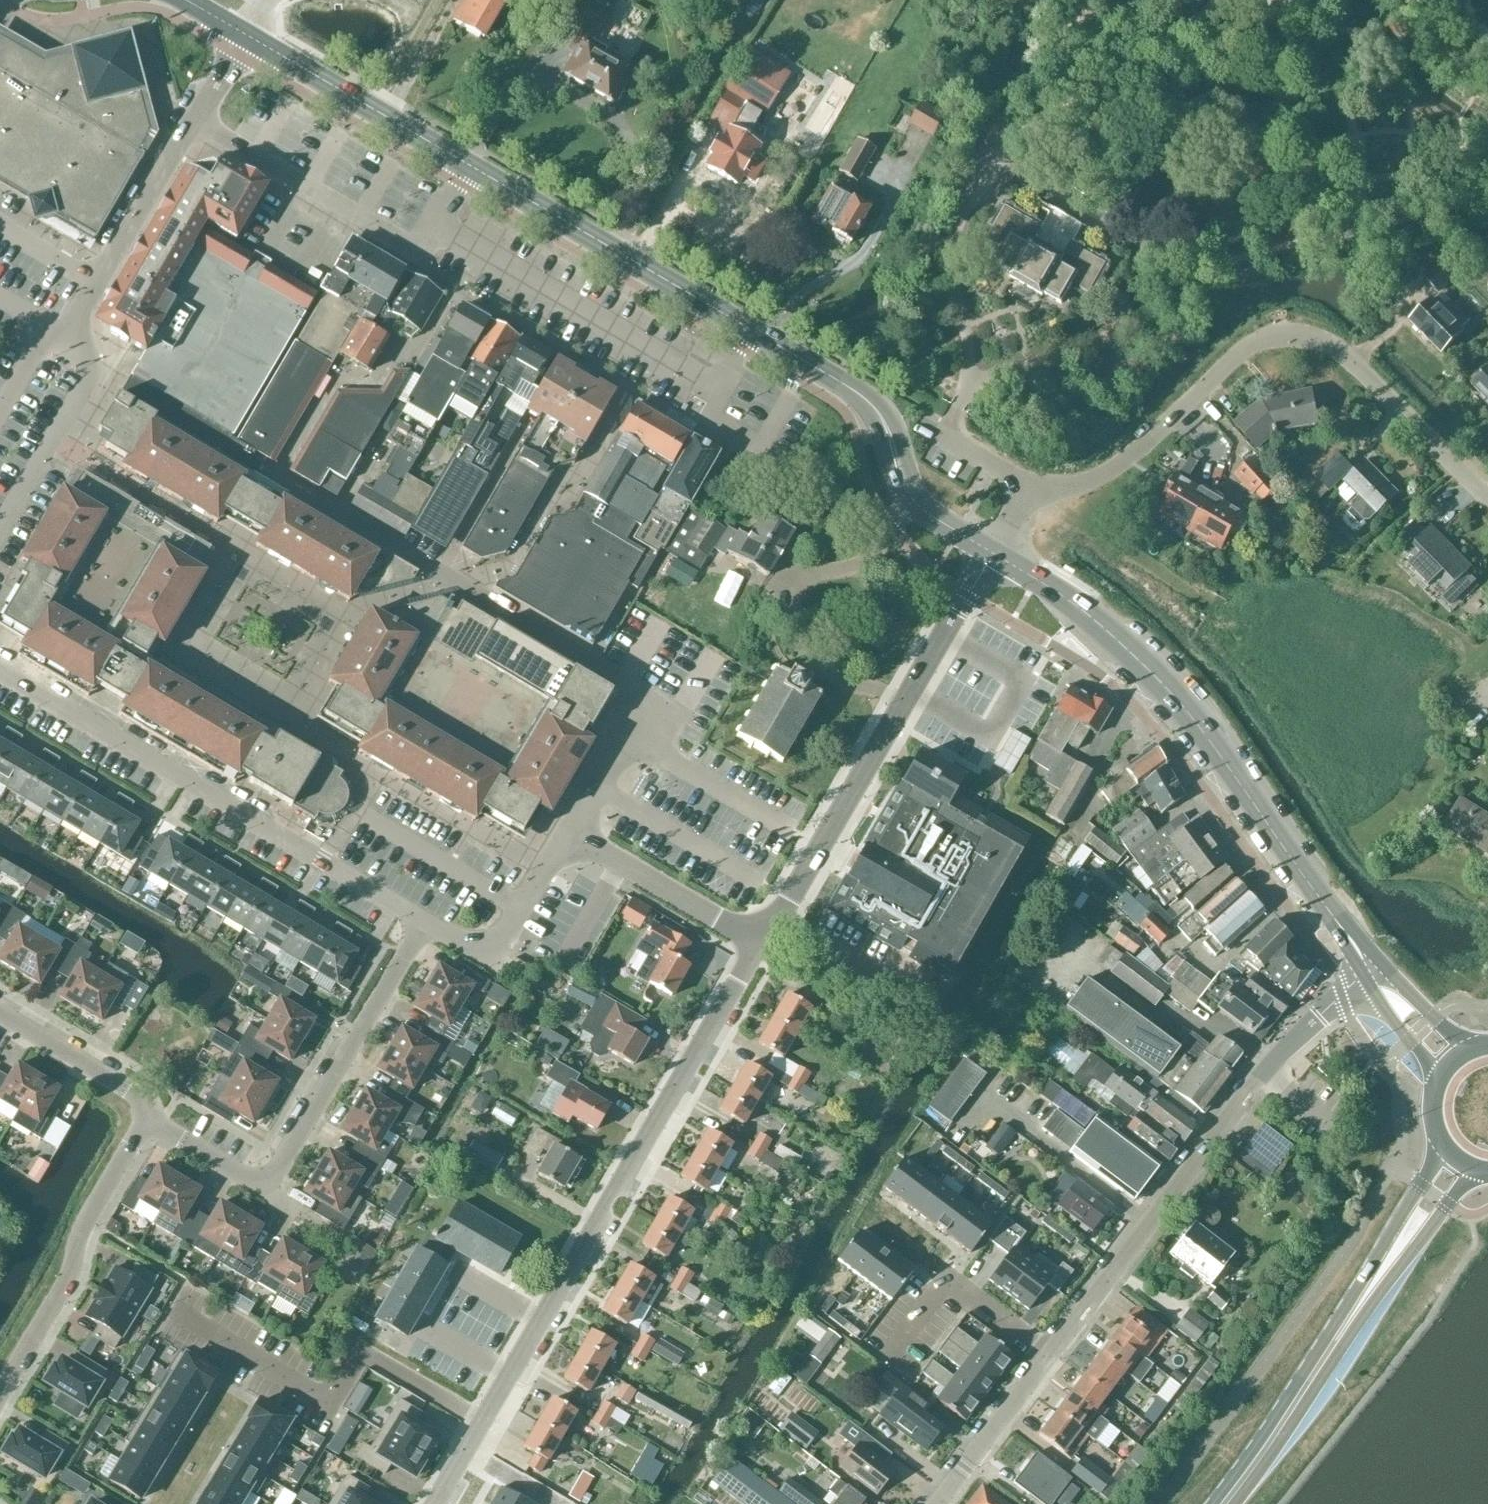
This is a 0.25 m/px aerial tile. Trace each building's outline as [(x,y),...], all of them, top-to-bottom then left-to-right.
[(505,2),(502,0),(466,0),(454,20),(484,37),(505,2)] [(577,50),(564,73),(616,103),(633,73),(604,56),(607,50),(598,44),(615,15),(612,13),(615,9),(599,0),(582,0),(571,20),(586,29),(574,47),(577,50)] [(129,36),(74,50),(75,53),(44,61),(0,36),(0,182),(31,199),(36,218),(54,213),(96,238),(145,154),(140,151),(151,132),(140,91),(143,90),(141,82),(140,83),(136,77),(133,70),(135,69),(136,69),(137,68),(138,67),(138,66),(138,65),(138,63),(138,62),(138,61),(137,60),(137,59),(136,58),(134,57),(133,57),(132,56),(131,57),(130,57),(129,50),(129,44),(131,43),(129,36)] [(726,91),(707,124),(725,134),(738,112),(759,125),(791,75),(749,48),(733,75),(731,74),(722,89),(726,91)] [(832,98),(844,105),(854,85),(843,79),(832,98)] [(924,102),(910,125),(934,139),(948,117),(924,102)] [(715,154),(708,166),(708,167),(737,184),(741,186),(746,177),(754,182),(766,157),(762,153),(764,146),(732,127),(723,142),(719,139),(712,150),(715,154)] [(857,139),(839,172),(858,183),(876,150),(857,139)] [(226,217),(219,230),(236,240),(265,190),(265,189),(261,187),(241,176),(220,163),(217,167),(213,164),(196,169),(194,173),(193,173),(189,171),(173,198),(161,219),(146,243),(134,264),(119,289),(107,310),(103,316),(101,320),(100,322),(111,328),(114,330),(111,334),(125,342),(125,343),(128,344),(129,343),(145,353),(175,302),(165,296),(205,228),(215,210),(226,217)] [(850,244),(871,208),(853,197),(833,185),(812,221),(834,234),(834,235),(835,236),(836,241),(842,245),(848,244),(850,244)] [(1053,209),(1043,223),(1038,221),(1040,219),(1033,215),(1032,217),(1017,208),(1017,206),(1012,203),(1011,205),(1006,202),(1003,207),(1002,206),(998,211),(1000,213),(991,227),(989,226),(986,232),(988,233),(985,237),(1005,250),(996,266),(1014,276),(1012,279),(1043,296),(1045,294),(1062,304),(1072,287),(1076,289),(1076,290),(1092,299),(1113,263),(1109,261),(1110,260),(1103,256),(1101,257),(1087,248),(1087,246),(1081,243),(1080,244),(1074,241),(1083,226),(1073,221),(1055,249),(1045,243),(1063,215),(1053,209)] [(232,439),(290,339),(317,294),(216,234),(219,230),(226,217),(215,210),(205,228),(165,296),(175,302),(145,353),(144,354),(133,375),(232,439)] [(381,319),(404,278),(401,276),(404,271),(352,241),(330,279),(325,280),(322,286),(323,292),(327,294),(321,304),(354,323),(358,326),(359,326),(361,323),(370,328),(377,316),(381,319)] [(1438,293),(1459,272),(1447,259),(1426,279),(1438,293)] [(370,328),(386,337),(391,330),(400,335),(401,333),(411,339),(421,330),(442,294),(407,273),(404,278),(381,319),(377,316),(370,328)] [(1442,353),(1464,331),(1463,330),(1470,323),(1443,294),(1435,301),(1434,300),(1411,322),(1442,353)] [(331,363),(354,323),(321,304),(298,344),(331,363)] [(405,410),(394,428),(424,445),(432,432),(434,427),(437,423),(446,408),(464,376),(458,372),(488,321),(461,305),(431,358),(407,400),(410,401),(405,410)] [(472,420),(494,382),(493,381),(518,338),(516,337),(517,335),(493,321),(492,323),(488,321),(458,372),(464,376),(446,408),(471,422),(472,420)] [(386,337),(370,328),(361,323),(359,326),(358,326),(341,354),(369,371),(387,338),(386,338),(386,337)] [(331,363),(298,344),(290,339),(232,439),(256,452),(274,462),(331,363)] [(701,351),(717,358),(723,346),(706,339),(701,351)] [(459,444),(432,491),(417,518),(452,539),(489,476),(523,418),(538,391),(532,388),(538,377),(550,356),(522,340),(496,383),(494,382),(472,420),(473,420),(459,444)] [(573,463),(616,394),(557,360),(528,410),(527,411),(539,418),(516,457),(549,477),(554,468),(573,463)] [(1472,385),(1483,396),(1481,398),(1487,405),(1487,368),(1472,385)] [(352,472),(362,456),(410,371),(391,371),(380,392),(337,392),(316,429),(306,446),(352,472)] [(256,452),(232,439),(133,375),(98,431),(111,438),(105,448),(127,461),(123,468),(217,523),(224,511),(231,515),(237,514),(238,515),(259,479),(245,470),(256,452)] [(1279,433),(1318,426),(1311,392),(1263,402),(1236,425),(1259,451),(1279,433)] [(692,439),(661,421),(635,406),(574,512),(549,517),(514,578),(498,582),(494,588),(592,645),(628,584),(637,589),(655,558),(631,544),(692,439)] [(434,427),(432,432),(444,439),(449,430),(437,423),(434,427)] [(399,447),(417,457),(424,445),(394,428),(387,440),(399,447)] [(719,454),(692,439),(631,544),(655,558),(657,554),(658,554),(660,550),(664,552),(690,505),(719,454)] [(346,482),(352,472),(306,446),(291,472),(320,488),(329,472),(346,482)] [(406,476),(417,457),(399,447),(384,473),(401,483),(406,476)] [(1329,491),(1330,492),(1353,469),(1339,455),(1315,477),(1302,490),(1316,505),(1329,491)] [(1274,476),(1256,456),(1234,475),(1251,496),(1254,493),(1269,480),(1274,476)] [(505,553),(549,477),(516,457),(461,549),(480,560),(505,553)] [(1189,474),(1194,466),(1187,462),(1182,470),(1189,474)] [(1397,494),(1366,462),(1343,482),(1357,497),(1352,502),(1352,507),(1364,520),(1369,520),(1375,514),(1376,515),(1397,494)] [(390,502),(401,483),(384,473),(382,472),(371,491),(390,502)] [(63,491),(21,560),(28,564),(21,577),(26,580),(4,615),(7,624),(29,636),(17,655),(88,697),(94,683),(124,700),(118,715),(225,778),(229,771),(238,777),(240,773),(251,779),(249,782),(291,807),(295,801),(317,814),(325,816),(333,816),(340,812),(345,807),(347,800),(348,796),(347,791),(344,784),(338,779),(316,765),(319,759),(173,673),(146,656),(156,640),(163,644),(204,574),(197,570),(208,553),(206,545),(88,475),(80,477),(70,495),(63,491)] [(432,491),(406,476),(401,483),(390,502),(417,518),(432,491)] [(1204,486),(1202,491),(1177,476),(1166,496),(1172,499),(1163,514),(1193,532),(1215,493),(1204,486)] [(330,477),(322,490),(337,499),(344,486),(330,477)] [(1269,480),(1254,493),(1263,503),(1278,490),(1269,480)] [(417,518),(390,502),(371,491),(363,486),(351,506),(405,539),(417,518)] [(414,579),(418,573),(274,488),(253,523),(254,524),(256,530),(263,534),(256,546),(349,601),(356,590),(362,594),(414,580),(414,579)] [(1225,505),(1227,500),(1215,493),(1193,532),(1224,549),(1231,536),(1237,540),(1249,519),(1225,505)] [(724,530),(704,517),(690,508),(665,551),(699,571),(708,556),(708,557),(712,549),(724,530)] [(727,553),(768,577),(794,532),(762,513),(748,538),(727,525),(724,530),(712,549),(724,556),(727,553)] [(1416,521),(1395,542),(1407,554),(1410,551),(1419,560),(1407,571),(1427,592),(1439,581),(1448,590),(1441,596),(1450,605),(1474,582),(1465,573),(1470,568),(1432,529),(1428,533),(1416,521)] [(697,573),(674,559),(665,573),(688,587),(697,573)] [(612,692),(589,679),(451,597),(447,601),(441,598),(385,613),(382,619),(370,612),(329,682),(340,689),(328,711),(330,719),(365,740),(358,752),(474,821),(481,809),(517,830),(525,828),(538,806),(550,813),(592,743),(581,737),(588,727),(591,729),(612,692)] [(799,676),(797,674),(796,674),(796,675),(792,673),(790,677),(788,675),(787,676),(779,671),(779,670),(777,669),(776,670),(773,668),(771,670),(774,672),(769,681),(766,686),(763,684),(761,687),(764,689),(757,701),(754,699),(753,701),(756,703),(749,715),(746,713),(744,716),(747,718),(740,730),(737,729),(736,731),(739,733),(737,736),(749,744),(748,747),(750,749),(752,746),(766,754),(764,757),(767,758),(769,755),(782,763),(784,759),(787,761),(788,758),(785,757),(792,745),(795,746),(797,744),(794,742),(801,730),(804,731),(806,729),(802,727),(810,715),(813,717),(814,714),(811,712),(819,698),(822,700),(823,698),(820,696),(821,695),(819,694),(818,694),(810,689),(810,688),(807,687),(810,683),(806,681),(807,680),(804,679),(804,680),(799,677),(799,676)] [(1097,735),(1111,711),(1107,708),(1105,705),(1103,704),(1098,703),(1070,687),(1027,759),(1049,772),(1043,781),(1060,791),(1045,816),(1063,826),(1095,774),(1060,754),(1066,744),(1077,750),(1089,730),(1097,735)] [(9,741),(15,732),(7,727),(1,737),(9,741)] [(1014,731),(994,765),(1011,775),(1030,741),(1014,731)] [(17,746),(23,736),(15,732),(9,741),(17,746)] [(25,756),(7,745),(0,757),(0,784),(6,788),(25,756)] [(46,763),(52,754),(44,749),(39,759),(46,763)] [(1111,806),(1117,801),(1165,766),(1156,750),(1153,752),(1151,749),(1128,767),(1124,761),(1117,766),(1108,772),(1113,779),(1099,790),(1111,806)] [(54,768),(60,758),(52,754),(46,763),(54,768)] [(978,816),(980,812),(953,796),(962,779),(921,755),(904,782),(903,781),(855,864),(828,911),(899,951),(899,950),(912,957),(911,959),(947,980),(1028,839),(992,818),(989,823),(978,816)] [(25,799),(44,767),(25,756),(6,788),(25,799)] [(44,810),(63,779),(44,767),(25,799),(44,810)] [(1162,815),(1184,798),(1166,767),(1128,795),(1133,803),(1140,798),(1147,808),(1155,803),(1162,815)] [(84,785),(89,776),(81,771),(76,781),(84,785)] [(91,790),(97,780),(89,776),(84,785),(91,790)] [(62,821),(81,790),(63,779),(44,810),(62,821)] [(81,832),(100,801),(81,790),(62,821),(81,832)] [(121,807),(126,798),(118,793),(113,803),(121,807)] [(128,812),(134,802),(126,798),(121,807),(128,812)] [(99,843),(118,812),(100,801),(81,832),(99,843)] [(1461,801),(1445,828),(1487,854),(1487,817),(1461,801)] [(1191,827),(1181,815),(1156,834),(1140,811),(1112,832),(1154,887),(1176,871),(1176,870),(1213,842),(1197,822),(1191,827)] [(118,812),(99,843),(119,855),(131,862),(143,841),(131,834),(138,823),(118,812)] [(1095,828),(1084,841),(1116,866),(1126,852),(1107,837),(1095,828)] [(190,849),(196,839),(188,834),(182,844),(190,849)] [(169,884),(188,853),(158,835),(139,867),(169,884)] [(198,853),(203,844),(196,839),(190,849),(198,853)] [(1165,907),(1199,881),(1227,860),(1213,842),(1176,870),(1176,871),(1154,887),(1151,889),(1165,907)] [(188,895),(206,864),(188,853),(169,884),(188,895)] [(227,871),(233,861),(225,856),(220,866),(227,871)] [(3,860),(0,864),(0,872),(26,888),(32,877),(3,860)] [(235,875),(241,866),(233,861),(227,871),(235,875)] [(206,906),(225,875),(206,864),(188,895),(206,906)] [(1194,911),(1233,878),(1223,865),(1171,909),(1166,913),(1154,902),(1145,911),(1150,916),(1140,927),(1160,945),(1171,933),(1165,928),(1177,916),(1190,906),(1194,911)] [(225,917),(243,886),(225,875),(206,906),(225,917)] [(264,893),(270,883),(262,878),(257,888),(264,893)] [(36,896),(43,884),(35,879),(28,891),(36,896)] [(1217,920),(1246,894),(1234,881),(1208,905),(1209,906),(1201,913),(1198,910),(1178,928),(1192,944),(1205,931),(1203,928),(1214,918),(1217,920)] [(272,897),(278,888),(270,883),(264,893),(272,897)] [(1073,884),(1060,903),(1070,910),(1083,890),(1073,884)] [(243,928),(262,897),(243,886),(225,917),(243,928)] [(1203,928),(1205,931),(1211,937),(1203,944),(1215,957),(1223,950),(1264,914),(1249,898),(1246,894),(1217,920),(1214,918),(1203,928)] [(262,939),(281,908),(262,897),(243,928),(262,939)] [(642,922),(650,909),(631,899),(624,912),(642,922)] [(302,915),(307,905),(299,901),(294,910),(302,915)] [(14,909),(4,902),(0,909),(0,930),(1,931),(14,909)] [(159,904),(154,912),(161,916),(165,908),(159,904)] [(309,919),(315,910),(307,905),(302,915),(309,919)] [(280,950),(299,919),(281,908),(262,939),(280,950)] [(39,938),(19,926),(25,915),(14,909),(1,931),(12,937),(0,957),(0,961),(19,972),(39,938)] [(299,961),(318,930),(299,919),(280,950),(299,961)] [(689,943),(671,932),(671,933),(652,922),(642,939),(637,949),(648,956),(636,976),(671,996),(688,965),(679,960),(689,943)] [(1143,941),(1123,927),(1123,928),(1115,922),(1105,936),(1133,956),(1143,941)] [(1270,976),(1294,945),(1273,922),(1244,950),(1229,965),(1242,974),(1246,978),(1253,970),(1260,975),(1263,971),(1270,976)] [(339,937),(344,927),(337,923),(331,932),(339,937)] [(346,941),(352,932),(344,927),(339,937),(346,941)] [(318,972),(336,941),(318,930),(299,961),(318,972)] [(63,967),(76,945),(66,939),(59,950),(39,938),(19,972),(39,984),(53,961),(63,967)] [(87,952),(92,945),(81,938),(76,945),(63,967),(74,973),(60,997),(81,1009),(101,975),(90,968),(93,962),(91,954),(87,952)] [(336,941),(318,972),(337,984),(349,963),(356,952),(336,941)] [(1294,945),(1270,976),(1269,977),(1291,999),(1316,967),(1294,945)] [(1126,957),(1125,958),(1109,946),(1097,962),(1112,973),(1155,1005),(1164,993),(1190,1013),(1196,1005),(1169,986),(1157,976),(1134,959),(1131,961),(1126,957)] [(1157,976),(1169,965),(1167,962),(1163,966),(1147,947),(1134,959),(1157,976)] [(245,954),(240,963),(246,966),(251,957),(245,954)] [(519,974),(525,964),(513,958),(508,967),(519,974)] [(1196,1005),(1197,1004),(1212,983),(1183,961),(1175,972),(1169,965),(1157,976),(1169,986),(1196,1005)] [(337,984),(337,985),(347,991),(360,970),(349,963),(337,984)] [(101,975),(81,1009),(101,1021),(115,998),(125,1004),(138,982),(107,964),(101,975)] [(460,1007),(472,986),(483,993),(490,982),(468,969),(462,980),(439,966),(426,987),(460,1007)] [(1077,997),(1091,978),(1078,968),(1063,987),(1077,997)] [(1268,981),(1260,975),(1253,970),(1246,978),(1250,981),(1241,992),(1219,975),(1212,983),(1197,1004),(1212,1015),(1217,1009),(1251,1035),(1265,1016),(1274,1022),(1290,1001),(1268,983),(1268,981)] [(1230,1073),(1243,1056),(1217,1037),(1210,1047),(1191,1033),(1181,1047),(1093,980),(1068,1012),(1134,1062),(1128,1070),(1139,1079),(1145,1070),(1148,1072),(1198,1110),(1206,1116),(1236,1077),(1230,1073)] [(592,1008),(600,993),(575,982),(568,996),(592,1008)] [(267,1020),(302,1041),(314,1020),(291,1006),(297,996),(275,983),(269,994),(280,1000),(267,1020)] [(448,1027),(460,1007),(426,987),(414,1007),(437,1021),(431,1031),(442,1038),(443,1037),(448,1027)] [(773,1020),(796,1033),(810,1008),(809,1008),(816,996),(806,990),(799,1002),(788,995),(773,1020)] [(601,995),(586,1020),(600,1028),(601,1029),(597,1036),(593,1037),(588,1045),(591,1054),(598,1058),(607,1056),(609,1052),(632,1065),(646,1041),(638,1036),(646,1021),(615,1003),(601,995)] [(214,1031),(225,1037),(232,1025),(221,1019),(214,1031)] [(289,1061),(302,1041),(267,1020),(260,1032),(249,1025),(244,1034),(238,1044),(260,1058),(266,1048),(289,1061)] [(781,1058),(796,1033),(773,1020),(759,1045),(781,1058)] [(545,1027),(537,1041),(547,1047),(555,1033),(545,1027)] [(431,1031),(425,1042),(402,1028),(390,1049),(424,1068),(430,1058),(441,1065),(454,1044),(443,1037),(442,1038),(431,1031)] [(466,1041),(462,1049),(474,1056),(478,1048),(466,1041)] [(260,1058),(238,1044),(219,1075),(230,1082),(265,1102),(277,1082),(254,1068),(260,1058)] [(412,1089),(424,1068),(390,1049),(377,1069),(401,1083),(394,1093),(406,1100),(406,1099),(412,1089)] [(540,1053),(536,1060),(547,1066),(551,1059),(540,1053)] [(949,1123),(986,1075),(965,1059),(928,1107),(949,1123)] [(1104,1087),(1114,1073),(1097,1060),(1093,1062),(1089,1059),(1073,1080),(1083,1088),(1090,1079),(1095,1081),(1104,1087)] [(552,1081),(538,1106),(552,1114),(567,1123),(571,1116),(595,1130),(609,1107),(594,1098),(595,1096),(574,1084),(579,1075),(555,1061),(546,1077),(552,1081)] [(38,1077),(18,1064),(8,1081),(0,1077),(0,1100),(18,1111),(38,1077)] [(779,1083),(762,1073),(747,1065),(734,1088),(756,1101),(757,1100),(766,1106),(779,1083)] [(793,1078),(805,1085),(811,1074),(799,1067),(793,1078)] [(1114,1073),(1104,1087),(1115,1095),(1181,1144),(1183,1142),(1197,1124),(1190,1119),(1198,1110),(1148,1072),(1140,1083),(1119,1067),(1114,1073)] [(42,1141),(42,1140),(55,1118),(45,1112),(59,1089),(38,1077),(18,1111),(11,1123),(42,1141)] [(827,1098),(805,1085),(793,1078),(787,1088),(822,1108),(827,1098)] [(1061,1091),(1048,1081),(1038,1095),(1051,1105),(1061,1091)] [(253,1123),(265,1102),(230,1082),(218,1102),(208,1096),(202,1107),(224,1119),(230,1109),(253,1123)] [(742,1125),(756,1101),(734,1088),(720,1112),(742,1125)] [(394,1093),(388,1104),(365,1090),(353,1111),(387,1130),(392,1121),(398,1124),(409,1126),(414,1128),(424,1110),(406,1099),(406,1100),(394,1093)] [(480,1094),(472,1109),(483,1115),(491,1100),(480,1094)] [(1169,1160),(1181,1144),(1115,1095),(1109,1104),(1126,1117),(1128,1114),(1135,1119),(1128,1128),(1169,1160)] [(510,1102),(505,1112),(528,1122),(533,1112),(510,1102)] [(1134,1200),(1161,1165),(1097,1117),(1086,1132),(1056,1110),(1042,1129),(1071,1150),(1070,1153),(1134,1200)] [(382,1139),(387,1130),(353,1111),(341,1131),(364,1145),(358,1155),(380,1168),(385,1159),(386,1157),(392,1148),(382,1139)] [(1264,1123),(1263,1125),(1234,1162),(1265,1186),(1289,1155),(1295,1147),(1264,1123)] [(985,1146),(996,1155),(1012,1134),(1001,1125),(985,1146)] [(415,1128),(407,1142),(417,1148),(425,1134),(415,1128)] [(562,1189),(579,1159),(558,1147),(561,1143),(538,1130),(526,1150),(538,1157),(542,1149),(550,1154),(538,1175),(562,1189)] [(695,1155),(717,1169),(731,1145),(708,1132),(695,1155)] [(760,1134),(754,1144),(766,1151),(772,1141),(760,1134)] [(503,1159),(463,1135),(454,1151),(494,1174),(503,1159)] [(932,1159),(943,1145),(937,1141),(927,1155),(932,1159)] [(760,1161),(766,1151),(754,1144),(748,1154),(760,1161)] [(779,1145),(774,1156),(796,1169),(802,1159),(779,1145)] [(942,1153),(956,1164),(960,1158),(946,1148),(942,1153)] [(380,1168),(358,1155),(352,1166),(328,1152),(316,1173),(350,1193),(356,1183),(367,1190),(380,1168)] [(695,1155),(681,1179),(704,1192),(706,1188),(707,1187),(716,1170),(717,1169),(695,1155)] [(960,1158),(956,1164),(970,1174),(974,1169),(960,1158)] [(28,1176),(38,1182),(48,1165),(39,1159),(28,1176)] [(385,1159),(380,1168),(391,1175),(397,1166),(385,1159)] [(883,1188),(900,1201),(922,1173),(904,1159),(883,1188)] [(1295,1166),(1285,1165),(1285,1175),(1294,1175),(1295,1166)] [(121,1205),(152,1223),(159,1212),(179,1178),(159,1166),(145,1189),(134,1183),(121,1205)] [(350,1193),(316,1173),(304,1193),(327,1207),(321,1217),(323,1218),(343,1230),(361,1199),(350,1193)] [(900,1201),(918,1214),(939,1186),(922,1173),(900,1201)] [(828,1174),(823,1182),(829,1186),(834,1178),(828,1174)] [(976,1179),(990,1190),(995,1184),(981,1174),(976,1179)] [(183,1241),(196,1220),(186,1213),(200,1190),(179,1178),(159,1212),(152,1223),(183,1241)] [(1091,1232),(1109,1207),(1075,1181),(1057,1206),(1091,1232)] [(995,1184),(990,1190),(1004,1200),(1008,1195),(995,1184)] [(918,1214),(935,1227),(957,1199),(939,1186),(918,1214)] [(721,1229),(727,1219),(714,1212),(715,1211),(688,1196),(682,1206),(669,1199),(656,1222),(679,1235),(679,1234),(689,1240),(702,1217),(721,1229)] [(721,1201),(720,1201),(717,1199),(714,1204),(717,1206),(715,1211),(714,1212),(733,1223),(739,1212),(733,1208),(721,1201)] [(935,1227),(952,1240),(974,1212),(957,1199),(935,1227)] [(390,1201),(384,1212),(397,1220),(403,1209),(390,1201)] [(196,1220),(183,1241),(194,1248),(214,1260),(241,1215),(221,1203),(207,1226),(196,1220)] [(459,1203),(439,1239),(457,1250),(499,1274),(519,1238),(459,1203)] [(1034,1209),(1029,1216),(1035,1220),(1040,1214),(1034,1209)] [(974,1212),(952,1240),(970,1254),(992,1225),(974,1212)] [(241,1215),(214,1260),(235,1272),(245,1278),(258,1256),(248,1250),(262,1227),(241,1215)] [(789,1215),(784,1223),(794,1229),(799,1220),(789,1215)] [(1055,1233),(1060,1228),(1046,1217),(1042,1223),(1055,1233)] [(989,1242),(1008,1255),(1013,1248),(1025,1233),(1006,1219),(989,1242)] [(121,1227),(111,1222),(106,1230),(116,1236),(121,1227)] [(665,1259),(679,1235),(656,1222),(642,1245),(665,1259)] [(1209,1285),(1232,1254),(1194,1225),(1171,1255),(1183,1264),(1180,1269),(1192,1279),(1195,1275),(1209,1285)] [(1060,1227),(1060,1228),(1055,1233),(1069,1244),(1074,1238),(1060,1227)] [(373,1232),(366,1244),(378,1250),(384,1239),(373,1232)] [(416,1249),(376,1319),(407,1337),(457,1250),(439,1239),(436,1237),(438,1235),(433,1233),(432,1235),(429,1233),(419,1251),(416,1249)] [(838,1261),(856,1275),(877,1246),(859,1233),(838,1261)] [(283,1285),(303,1252),(283,1239),(269,1263),(258,1256),(245,1278),(256,1284),(257,1283),(277,1295),(283,1285)] [(376,1253),(356,1241),(344,1262),(364,1274),(376,1253)] [(1078,1241),(1070,1252),(1083,1261),(1091,1251),(1078,1241)] [(856,1275),(873,1288),(894,1259),(877,1246),(856,1275)] [(989,1280),(1009,1295),(1039,1255),(1038,1255),(1032,1263),(1013,1248),(1008,1255),(989,1280)] [(276,1297),(297,1309),(307,1315),(320,1293),(310,1287),(323,1264),(303,1252),(283,1285),(277,1295),(276,1297)] [(1039,1255),(1009,1295),(1029,1310),(1048,1285),(1058,1293),(1073,1272),(1062,1264),(1058,1270),(1039,1255)] [(894,1259),(873,1288),(891,1301),(912,1273),(894,1259)] [(344,1262),(337,1274),(357,1286),(364,1274),(344,1262)] [(100,1289),(138,1312),(151,1290),(150,1290),(157,1278),(136,1265),(129,1276),(115,1268),(106,1283),(104,1282),(102,1286),(100,1289)] [(663,1287),(652,1281),(653,1279),(631,1266),(617,1289),(640,1302),(650,1309),(663,1287)] [(676,1277),(689,1284),(694,1275),(682,1268),(676,1277)] [(676,1277),(670,1288),(682,1295),(689,1284),(676,1277)] [(122,1339),(138,1312),(100,1289),(93,1301),(94,1302),(85,1317),(99,1325),(93,1336),(92,1336),(100,1341),(114,1350),(121,1338),(122,1339)] [(626,1326),(640,1302),(617,1289),(604,1312),(626,1326)] [(1229,1300),(1216,1289),(1207,1300),(1221,1311),(1229,1300)] [(244,1302),(264,1314),(271,1301),(252,1290),(244,1302)] [(843,1293),(836,1302),(842,1307),(849,1298),(843,1293)] [(700,1295),(695,1303),(704,1309),(703,1311),(716,1318),(717,1317),(722,1320),(721,1322),(729,1327),(734,1318),(721,1311),(723,1307),(700,1295)] [(819,1310),(825,1315),(836,1301),(830,1297),(819,1310)] [(1195,1343),(1209,1324),(1190,1310),(1176,1328),(1195,1343)] [(828,1318),(842,1328),(846,1323),(833,1312),(828,1318)] [(807,1313),(795,1329),(817,1345),(808,1356),(820,1365),(840,1338),(807,1313)] [(1146,1360),(1147,1359),(1168,1330),(1150,1317),(1141,1328),(1128,1318),(1114,1336),(1146,1360)] [(846,1323),(842,1328),(856,1339),(860,1333),(846,1323)] [(956,1328),(947,1340),(998,1379),(1014,1357),(985,1336),(978,1345),(956,1328)] [(89,1333),(79,1350),(90,1357),(100,1341),(92,1336),(93,1336),(89,1333)] [(578,1356),(601,1369),(615,1346),(592,1333),(578,1356)] [(1212,1333),(1202,1345),(1209,1350),(1219,1338),(1212,1333)] [(637,1345),(649,1352),(655,1342),(643,1335),(637,1345)] [(1153,1365),(1146,1360),(1114,1336),(1101,1354),(1124,1372),(1132,1378),(1139,1384),(1153,1365)] [(660,1340),(653,1352),(677,1366),(684,1354),(660,1340)] [(960,1369),(954,1378),(953,1378),(982,1400),(998,1379),(947,1340),(937,1352),(960,1369)] [(643,1362),(649,1352),(637,1345),(631,1355),(643,1362)] [(147,1347),(141,1357),(149,1362),(155,1352),(147,1347)] [(167,1372),(174,1376),(175,1375),(205,1393),(217,1374),(204,1367),(179,1352),(167,1372)] [(1109,1393),(1124,1372),(1101,1354),(1085,1375),(1109,1393)] [(107,1373),(77,1355),(71,1366),(61,1360),(56,1369),(54,1368),(45,1382),(86,1407),(107,1373)] [(588,1393),(601,1369),(578,1356),(565,1380),(588,1393)] [(1208,1356),(1184,1389),(1193,1396),(1218,1364),(1208,1356)] [(149,1362),(141,1357),(135,1367),(143,1372),(149,1362)] [(953,1378),(954,1378),(931,1361),(922,1373),(944,1390),(937,1400),(965,1422),(982,1400),(953,1378)] [(1169,1378),(1178,1385),(1184,1378),(1174,1370),(1169,1378)] [(175,1375),(164,1392),(194,1411),(205,1393),(175,1375)] [(926,1450),(941,1430),(922,1416),(929,1407),(887,1375),(877,1387),(893,1399),(881,1415),(926,1450)] [(1100,1404),(1109,1393),(1085,1375),(1070,1395),(1101,1419),(1101,1418),(1107,1410),(1100,1404)] [(115,1388),(114,1389),(123,1394),(123,1393),(129,1384),(120,1379),(115,1388)] [(628,1406),(636,1392),(637,1391),(622,1384),(614,1397),(628,1406)] [(146,1406),(183,1429),(190,1417),(194,1411),(164,1392),(164,1391),(158,1387),(146,1406)] [(117,1404),(123,1394),(114,1389),(108,1399),(117,1404)] [(1184,1389),(1170,1408),(1179,1415),(1193,1396),(1184,1389)] [(1109,1424),(1101,1418),(1101,1419),(1070,1395),(1057,1413),(1088,1437),(1095,1442),(1109,1424)] [(1166,1407),(1154,1398),(1144,1411),(1156,1421),(1166,1407)] [(361,1407),(349,1400),(344,1409),(356,1416),(361,1407)] [(539,1424),(561,1438),(576,1413),(553,1400),(539,1424)] [(250,1421),(280,1439),(292,1420),(261,1401),(250,1420),(250,1421)] [(400,1401),(381,1431),(426,1458),(438,1439),(415,1425),(421,1414),(400,1401)] [(605,1401),(598,1411),(611,1419),(617,1409),(605,1401)] [(177,1439),(183,1429),(146,1406),(136,1423),(172,1445),(173,1446),(177,1439)] [(763,1422),(747,1410),(735,1425),(751,1438),(763,1422)] [(598,1411),(593,1421),(605,1428),(611,1419),(598,1411)] [(1078,1450),(1088,1437),(1057,1413),(1039,1436),(1071,1460),(1078,1450)] [(104,1417),(99,1425),(108,1430),(113,1422),(104,1417)] [(791,1417),(779,1432),(792,1442),(803,1427),(791,1417)] [(611,1419),(605,1428),(617,1435),(622,1426),(611,1419)] [(662,1420),(656,1429),(673,1441),(679,1431),(662,1420)] [(270,1457),(270,1456),(280,1439),(250,1421),(243,1432),(239,1438),(240,1439),(270,1457)] [(892,1454),(863,1432),(849,1422),(838,1437),(855,1449),(842,1466),(875,1491),(891,1470),(884,1465),(892,1454)] [(172,1445),(136,1423),(124,1442),(131,1446),(132,1445),(162,1463),(169,1452),(172,1447),(173,1446),(172,1445)] [(547,1462),(561,1438),(539,1424),(525,1449),(536,1456),(529,1468),(539,1474),(546,1462),(547,1462)] [(108,1430),(99,1425),(94,1433),(103,1438),(108,1430)] [(1134,1436),(1141,1441),(1149,1430),(1142,1426),(1134,1436)] [(44,1478),(57,1456),(61,1458),(68,1446),(47,1433),(40,1444),(19,1431),(14,1440),(12,1439),(3,1453),(44,1478)] [(426,1458),(381,1431),(370,1450),(363,1446),(356,1457),(385,1475),(391,1464),(414,1477),(426,1458)] [(316,1435),(311,1443),(319,1448),(324,1440),(316,1435)] [(277,1460),(270,1456),(270,1457),(240,1439),(239,1438),(235,1445),(229,1456),(266,1478),(277,1460)] [(89,1442),(84,1451),(92,1456),(97,1447),(89,1442)] [(326,1449),(338,1456),(342,1449),(330,1442),(326,1449)] [(131,1447),(121,1462),(151,1480),(152,1481),(156,1474),(161,1465),(162,1463),(132,1445),(131,1446),(131,1447)] [(1071,1480),(1036,1453),(1013,1483),(1040,1503),(1053,1503),(1071,1480)] [(1131,1454),(1123,1464),(1134,1472),(1142,1462),(1131,1454)] [(248,1491),(255,1496),(266,1478),(229,1456),(222,1467),(218,1473),(219,1474),(248,1491)] [(711,1482),(737,1501),(741,1503),(791,1503),(755,1477),(729,1457),(711,1482)] [(1082,1459),(1072,1473),(1099,1493),(1109,1480),(1082,1459)] [(151,1480),(121,1462),(120,1465),(110,1481),(140,1500),(148,1487),(150,1484),(152,1481),(151,1480)] [(294,1471),(302,1476),(307,1468),(299,1463),(294,1471)] [(76,1477),(66,1471),(60,1481),(70,1487),(76,1477)] [(297,1485),(302,1476),(294,1471),(289,1479),(297,1485)] [(248,1491),(219,1474),(215,1480),(214,1480),(208,1490),(230,1503),(241,1503),(248,1491)] [(495,1499),(504,1503),(537,1503),(543,1494),(509,1475),(495,1499)] [(362,1500),(369,1489),(347,1476),(331,1503),(368,1503),(362,1500)] [(795,1503),(823,1503),(789,1478),(778,1492),(795,1503)] [(844,1488),(846,1486),(837,1479),(828,1492),(836,1498),(832,1503),(865,1503),(844,1488)] [(575,1485),(569,1497),(580,1503),(585,1493),(586,1491),(575,1485)] [(1004,1503),(982,1488),(970,1503),(1004,1503)] [(208,1490),(201,1501),(202,1502),(201,1503),(230,1503),(208,1490)] [(580,1503),(582,1503),(587,1503),(592,1497),(585,1493),(580,1503)] [(701,1494),(696,1501),(699,1503),(707,1503),(710,1501),(701,1494)]
